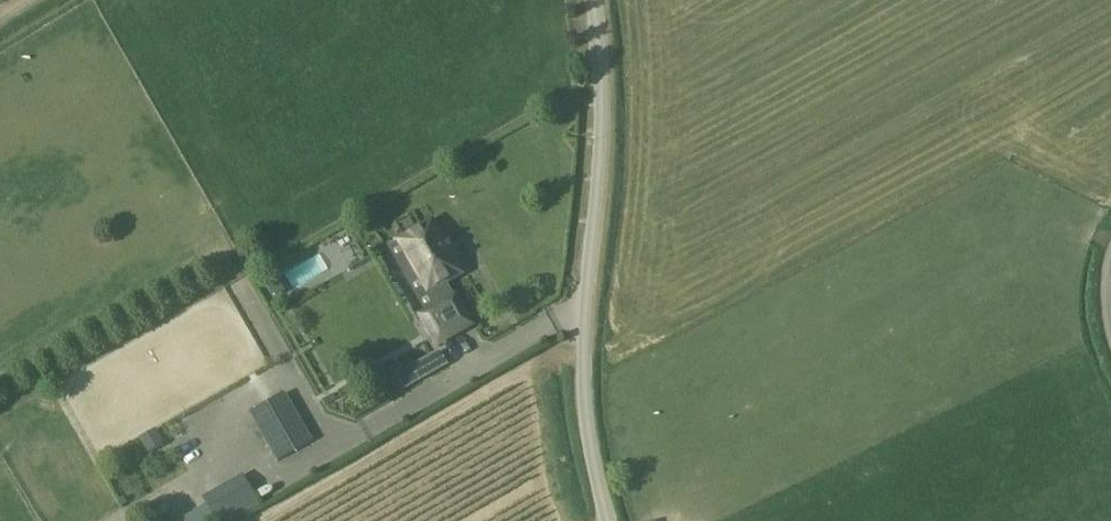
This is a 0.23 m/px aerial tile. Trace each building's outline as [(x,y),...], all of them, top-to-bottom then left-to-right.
[(428,225),(398,242),(407,258),(403,260),(414,279),(418,277),(427,292),(430,291),(439,306),(420,317),(437,345),(472,325),(455,297),(452,298),(444,283),(457,276),(458,271),(451,258),(455,256),(444,237),(440,239),(433,226),(428,225)] [(276,279),(265,286),(274,300),(285,293),(276,279)] [(438,353),(413,368),(420,380),(446,365),(438,353)] [(284,395),(251,414),(277,460),(310,441),(284,395)] [(154,431),(141,438),(149,453),(162,446),(154,431)] [(201,493),(207,505),(184,515),(187,520),(230,520),(260,508),(245,473),(201,493)]
